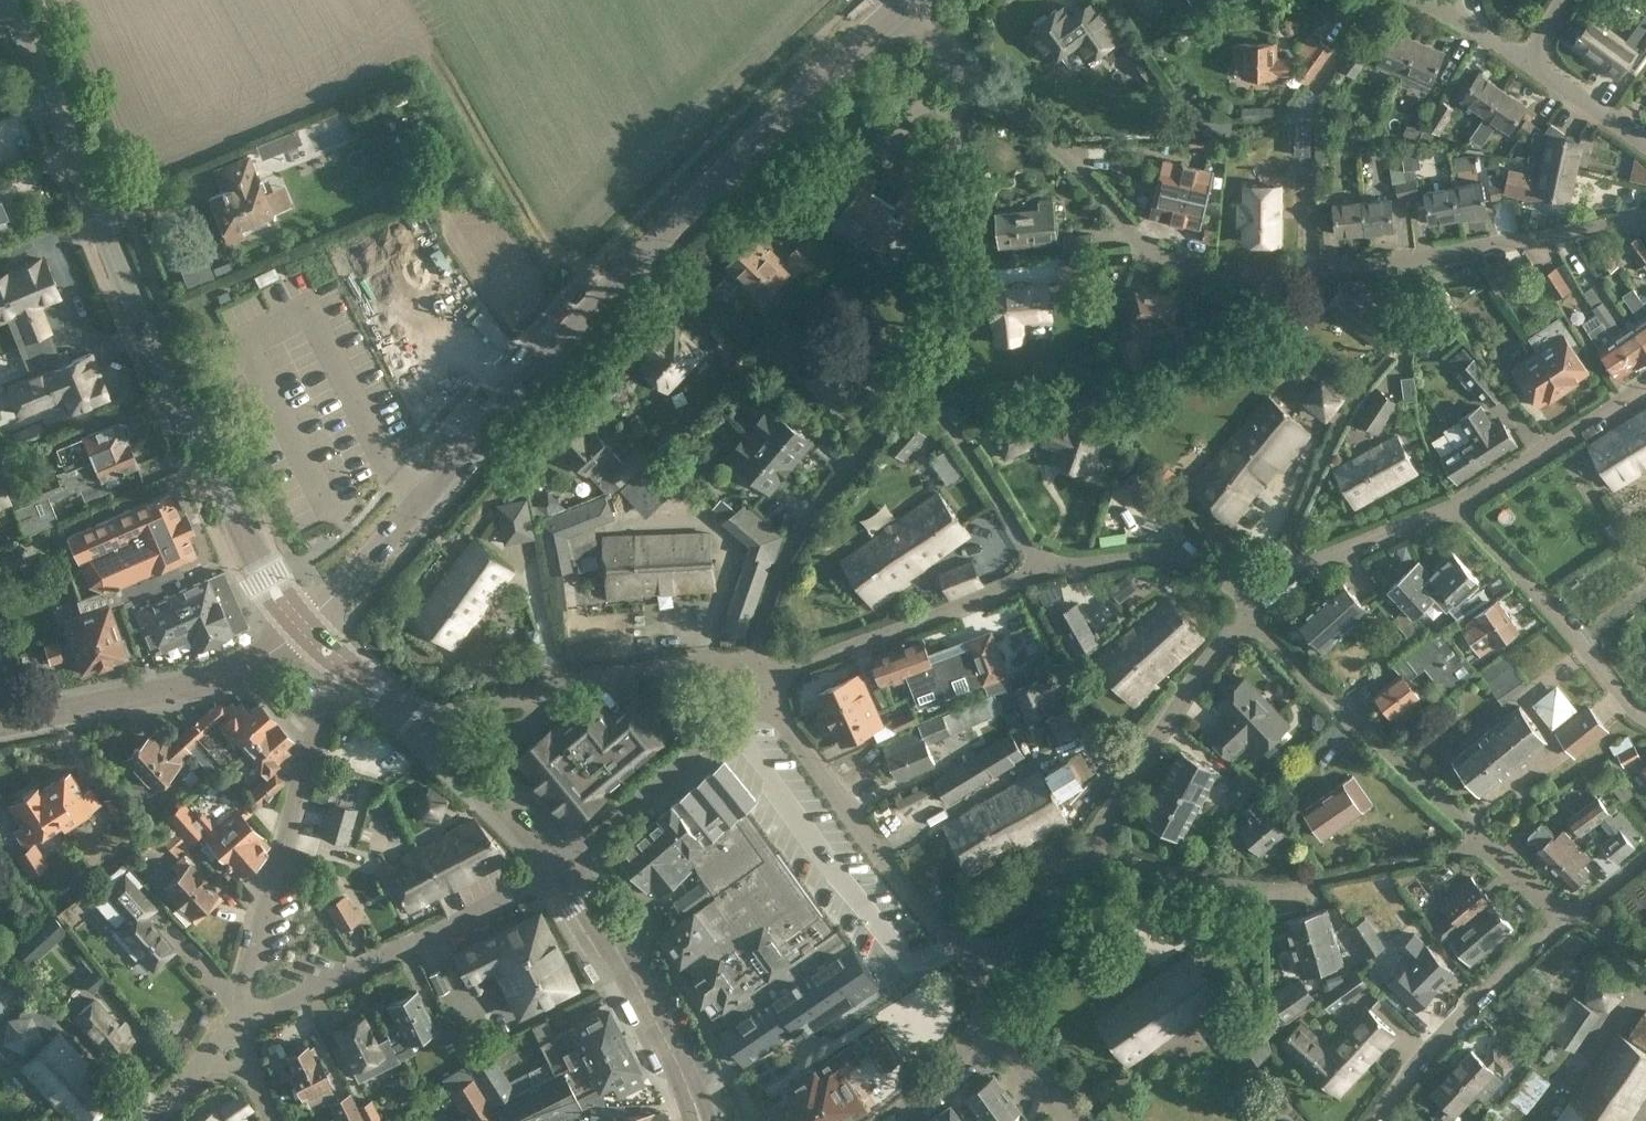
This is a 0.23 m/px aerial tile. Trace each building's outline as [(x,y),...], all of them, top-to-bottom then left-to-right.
[(1100,51),(1121,36),(1095,0),(1092,0),(1070,15),(1063,5),(1030,28),(1041,44),(1038,45),(1049,60),(1059,55),(1089,35),(1100,51)] [(1575,41),(1608,66),(1616,72),(1618,73),(1627,62),(1635,67),(1645,52),(1645,10),(1625,39),(1593,16),(1581,32),(1580,31),(1576,36),(1577,37),(1575,41)] [(1403,75),(1419,38),(1392,27),(1380,53),(1372,52),(1364,64),(1376,64),(1403,75)] [(1333,49),(1319,38),(1293,74),(1307,85),(1333,49)] [(1419,38),(1403,75),(1400,80),(1427,91),(1431,83),(1446,49),(1419,38)] [(1278,57),(1277,41),(1234,42),(1233,63),(1241,64),(1241,77),(1278,76),(1277,74),(1290,75),(1290,56),(1278,57)] [(1364,64),(1372,52),(1358,41),(1339,65),(1354,77),(1364,64)] [(1147,56),(1137,64),(1147,79),(1158,71),(1147,56)] [(1501,89),(1477,73),(1461,98),(1485,114),(1501,89)] [(1501,89),(1485,114),(1469,136),(1482,145),(1497,123),(1509,131),(1525,106),(1501,89)] [(1440,134),(1456,108),(1441,99),(1425,124),(1440,134)] [(1274,117),(1274,105),(1242,106),(1242,117),(1274,117)] [(1334,117),(1313,109),(1312,120),(1331,126),(1334,117)] [(1527,117),(1517,130),(1526,136),(1535,123),(1527,117)] [(1231,137),(1232,122),(1197,118),(1197,119),(1207,134),(1231,137)] [(1312,120),(1295,120),(1295,154),(1311,154),(1312,120)] [(1420,129),(1407,124),(1403,134),(1417,139),(1420,129)] [(296,128),(255,144),(261,158),(302,142),(296,128)] [(1348,131),(1335,132),(1336,143),(1348,142),(1348,131)] [(1582,140),(1549,133),(1543,162),(1576,169),(1582,140)] [(1329,159),(1327,137),(1314,137),(1316,160),(1329,159)] [(1421,167),(1418,148),(1402,150),(1403,160),(1405,170),(1414,168),(1421,167)] [(845,156),(828,180),(851,198),(844,207),(871,227),(866,234),(867,235),(884,247),(903,221),(911,227),(929,203),(911,190),(922,174),(908,164),(900,173),(909,179),(901,191),(904,193),(893,208),(870,191),(878,181),(845,156)] [(214,170),(222,190),(207,197),(225,239),(239,233),(237,226),(270,212),(256,178),(254,179),(245,157),(214,170)] [(1637,157),(1634,157),(1633,165),(1630,179),(1645,182),(1645,166),(1637,157)] [(1163,159),(1156,188),(1208,200),(1214,171),(1163,159)] [(1576,169),(1543,162),(1533,160),(1531,171),(1509,167),(1504,193),(1544,202),(1546,193),(1570,198),(1576,169)] [(1405,180),(1409,196),(1419,194),(1416,178),(1415,178),(1405,180)] [(1453,184),(1459,218),(1488,212),(1482,179),(1453,184)] [(1399,198),(1409,196),(1405,180),(1395,182),(1399,198)] [(1282,244),(1283,183),(1242,182),(1242,200),(1236,199),(1236,226),(1241,227),(1241,244),(1282,244)] [(1503,197),(1500,183),(1489,185),(1492,200),(1503,197)] [(1459,218),(1453,184),(1424,190),(1430,223),(1459,218)] [(1208,200),(1156,188),(1150,217),(1201,229),(1208,200)] [(1318,205),(1327,204),(1326,191),(1316,192),(1318,205)] [(1365,232),(1395,230),(1392,196),(1362,199),(1365,232)] [(995,212),(999,247),(1058,241),(1054,199),(1038,201),(1039,207),(995,212)] [(1365,232),(1362,199),(1332,201),(1335,235),(1365,232)] [(8,225),(4,216),(2,216),(6,211),(1,201),(0,200),(0,229),(8,225)] [(1547,211),(1533,208),(1530,220),(1545,223),(1547,211)] [(1217,231),(1204,228),(1200,241),(1214,245),(1217,231)] [(1064,235),(1066,252),(1094,249),(1092,232),(1064,235)] [(33,244),(28,233),(4,244),(9,255),(33,244)] [(1638,234),(1625,244),(1641,265),(1643,263),(1645,261),(1645,245),(1638,234)] [(788,273),(751,238),(725,265),(762,300),(788,273)] [(819,258),(801,241),(791,252),(809,269),(819,258)] [(1619,264),(1605,244),(1590,254),(1604,275),(1619,264)] [(0,271),(0,323),(13,317),(23,343),(53,331),(42,305),(62,298),(43,253),(0,271)] [(233,266),(230,257),(213,264),(217,273),(233,266)] [(1092,261),(1058,265),(1059,283),(1094,279),(1092,261)] [(1569,291),(1556,267),(1540,277),(1553,301),(1569,291)] [(1442,307),(1452,297),(1431,274),(1421,274),(1421,284),(1442,307)] [(1012,287),(1012,289),(989,291),(992,324),(994,324),(996,343),(1023,341),(1021,321),(1050,318),(1047,284),(1012,287)] [(1267,314),(1271,317),(1288,299),(1276,286),(1258,305),(1267,314)] [(1325,308),(1381,348),(1402,319),(1362,289),(1356,297),(1341,286),(1325,308)] [(1643,301),(1633,287),(1622,294),(1639,319),(1633,323),(1630,319),(1628,321),(1645,348),(1645,306),(1643,301)] [(1133,335),(1118,338),(1124,366),(1144,361),(1141,347),(1148,346),(1150,332),(1167,334),(1167,325),(1170,325),(1174,294),(1134,288),(1130,319),(1132,320),(1130,329),(1134,330),(1133,335)] [(227,290),(217,294),(220,302),(231,298),(227,290)] [(910,303),(909,308),(911,313),(917,315),(922,312),(923,307),(920,302),(915,300),(910,303)] [(1603,300),(1592,307),(1602,321),(1634,367),(1636,366),(1636,367),(1645,360),(1645,348),(1628,321),(1625,322),(1628,326),(1622,330),(1615,320),(1616,319),(1603,300)] [(1271,317),(1267,314),(1248,337),(1298,380),(1318,357),(1271,317)] [(1560,315),(1528,336),(1537,349),(1564,388),(1591,370),(1573,344),(1578,341),(1560,315)] [(1634,367),(1602,321),(1588,330),(1598,346),(1597,347),(1618,377),(1634,367)] [(731,337),(742,347),(755,334),(745,323),(731,337)] [(1178,346),(1188,340),(1181,328),(1171,333),(1178,346)] [(646,352),(650,355),(641,364),(653,375),(657,370),(671,383),(700,352),(676,329),(662,343),(657,339),(646,352)] [(713,349),(725,358),(736,344),(723,335),(713,349)] [(785,350),(799,362),(810,350),(795,338),(785,350)] [(1564,388),(1537,349),(1512,366),(1538,406),(1564,388)] [(67,412),(106,396),(89,354),(19,381),(30,409),(61,397),(67,412)] [(859,384),(826,355),(806,378),(839,407),(859,384)] [(1475,358),(1456,374),(1469,389),(1473,386),(1489,405),(1504,392),(1475,358)] [(129,366),(119,370),(129,395),(139,391),(129,366)] [(1513,379),(1505,367),(1495,373),(1503,386),(1513,379)] [(1073,386),(1073,389),(1077,403),(1078,406),(1096,402),(1092,382),(1073,386)] [(1378,387),(1356,418),(1378,433),(1399,402),(1378,387)] [(1307,431),(1267,396),(1188,487),(1231,524),(1248,506),(1245,503),(1275,468),(1283,470),(1308,438),(1307,431)] [(1442,456),(1441,457),(1457,482),(1518,443),(1502,417),(1493,422),(1481,403),(1458,418),(1459,419),(1461,422),(1446,432),(1456,447),(1442,456)] [(811,440),(770,407),(749,432),(789,465),(798,453),(799,454),(811,440)] [(1614,489),(1645,469),(1645,407),(1587,444),(1614,489)] [(1100,437),(1036,414),(992,435),(1004,459),(1026,449),(1026,446),(1037,441),(1054,446),(1051,458),(1058,460),(1057,463),(1080,471),(1081,468),(1089,471),(1100,437)] [(47,437),(41,419),(9,432),(16,449),(47,437)] [(889,444),(905,459),(927,434),(912,419),(889,444)] [(66,471),(127,443),(124,435),(126,431),(123,424),(119,424),(118,421),(56,448),(64,468),(66,471)] [(677,442),(666,432),(650,451),(662,461),(677,442)] [(779,477),(789,465),(749,432),(728,457),(769,491),(780,477),(779,477)] [(1397,432),(1333,468),(1355,508),(1419,472),(1397,432)] [(579,436),(562,449),(586,477),(596,468),(608,480),(611,478),(620,488),(639,470),(642,474),(654,462),(639,449),(622,463),(595,436),(586,444),(579,436)] [(66,471),(64,468),(23,486),(30,502),(13,509),(24,535),(57,521),(46,495),(71,485),(73,490),(103,477),(106,484),(116,480),(113,473),(136,464),(127,443),(66,471)] [(667,464),(680,476),(693,461),(680,449),(667,464)] [(621,489),(646,516),(683,482),(659,461),(644,477),(639,471),(621,489)] [(1166,484),(1176,472),(1163,462),(1154,474),(1166,484)] [(1138,470),(1121,481),(1133,500),(1132,501),(1137,509),(1156,497),(1138,470)] [(8,501),(0,480),(0,504),(8,501)] [(560,500),(548,489),(537,504),(531,505),(535,519),(548,514),(549,514),(560,500)] [(938,490),(840,560),(874,607),(911,581),(909,578),(924,567),(931,563),(971,535),(938,490)] [(179,514),(168,491),(66,535),(78,561),(88,556),(82,571),(89,585),(101,590),(103,591),(115,585),(122,600),(165,582),(159,569),(196,553),(183,523),(185,522),(181,513),(179,514)] [(605,494),(538,520),(549,572),(563,570),(574,569),(567,534),(616,517),(609,499),(608,500),(605,494)] [(497,503),(505,544),(536,538),(528,497),(497,503)] [(750,544),(721,627),(746,636),(772,560),(775,561),(783,534),(746,503),(723,520),(750,544)] [(711,581),(707,532),(602,539),(606,582),(607,596),(711,589),(711,581)] [(473,540),(442,582),(415,619),(454,649),(504,582),(513,570),(473,540)] [(17,543),(0,549),(0,574),(26,564),(17,543)] [(1439,566),(1432,572),(1457,600),(1448,608),(1458,618),(1490,598),(1484,588),(1469,596),(1467,593),(1481,580),(1450,547),(1434,561),(1439,566)] [(985,584),(974,558),(938,573),(950,598),(985,584)] [(1393,583),(1388,588),(1414,616),(1434,596),(1447,610),(1448,608),(1457,600),(1432,572),(1419,559),(1393,583)] [(248,625),(223,569),(138,607),(145,623),(139,625),(150,652),(155,649),(158,651),(165,648),(166,644),(188,635),(194,649),(248,625)] [(563,570),(549,572),(549,574),(553,610),(568,609),(563,570)] [(1138,587),(1128,573),(1109,586),(1120,601),(1138,587)] [(1386,574),(1380,580),(1388,588),(1393,583),(1386,574)] [(1324,651),(1370,610),(1342,579),(1296,619),(1324,651)] [(103,591),(101,590),(79,598),(80,600),(59,607),(63,618),(62,619),(81,673),(128,656),(110,605),(122,601),(122,600),(115,585),(103,591)] [(416,604),(402,598),(397,610),(412,616),(416,604)] [(1498,599),(1460,625),(1476,648),(1490,639),(1495,645),(1518,628),(1498,599)] [(1202,636),(1170,600),(1094,662),(1133,705),(1157,685),(1153,680),(1202,636)] [(1043,605),(1072,657),(1097,643),(1074,603),(1058,613),(1051,601),(1043,605)] [(1393,618),(1413,640),(1424,631),(1403,609),(1393,618)] [(527,642),(531,644),(539,642),(541,639),(540,630),(536,628),(528,629),(525,633),(527,642)] [(935,665),(907,675),(919,706),(984,682),(984,684),(985,684),(1007,675),(1009,675),(992,629),(966,639),(967,642),(931,655),(935,665)] [(1400,673),(1374,693),(1375,694),(1382,703),(1392,717),(1395,716),(1401,724),(1416,713),(1410,704),(1421,695),(1408,679),(1425,667),(1446,694),(1476,671),(1468,661),(1449,637),(1448,636),(1444,630),(1434,636),(1429,630),(1390,661),(1400,673)] [(935,665),(931,655),(924,638),(871,657),(882,685),(907,675),(935,665)] [(49,663),(62,658),(56,640),(43,645),(49,663)] [(1502,702),(1528,684),(1506,654),(1482,672),(1502,702)] [(879,710),(861,670),(818,690),(826,708),(844,700),(849,711),(858,706),(863,717),(879,710)] [(989,693),(1012,686),(1007,675),(985,684),(989,693)] [(1040,678),(1015,688),(1026,717),(1061,703),(1051,677),(1041,681),(1040,678)] [(1216,706),(1227,717),(1208,735),(1229,757),(1247,739),(1260,751),(1287,725),(1243,679),(1216,706)] [(875,688),(882,706),(893,701),(885,684),(875,688)] [(559,724),(544,736),(519,756),(573,822),(612,790),(610,787),(669,739),(636,700),(606,724),(592,707),(596,704),(595,703),(563,729),(559,724)] [(849,711),(844,700),(826,708),(841,743),(885,724),(884,721),(879,710),(863,717),(858,706),(849,711)] [(214,704),(189,727),(225,764),(244,747),(275,719),(259,701),(248,710),(240,702),(235,706),(231,702),(226,706),(222,702),(214,704)] [(1048,719),(1060,741),(1087,725),(1075,704),(1048,719)] [(1548,740),(1519,704),(1452,758),(1480,795),(1548,740)] [(1609,730),(1589,704),(1555,731),(1576,756),(1609,730)] [(913,708),(891,718),(897,731),(919,721),(913,708)] [(1331,719),(1320,708),(1313,715),(1313,724),(1319,731),(1331,719)] [(928,743),(951,733),(943,713),(918,724),(919,725),(882,741),(898,781),(936,764),(928,743)] [(275,719),(244,747),(257,761),(255,763),(265,774),(248,789),(250,791),(242,798),(252,809),(281,783),(278,781),(283,777),(279,773),(289,764),(285,759),(292,753),(284,744),(292,737),(275,719)] [(225,764),(189,727),(172,743),(165,735),(157,742),(149,733),(122,759),(148,787),(155,787),(155,786),(176,766),(178,768),(193,753),(212,774),(224,765),(225,764)] [(934,778),(949,802),(1026,755),(1011,731),(934,778)] [(1617,753),(1618,754),(1609,759),(1615,770),(1624,765),(1625,766),(1642,757),(1635,743),(1617,753)] [(1181,748),(1143,817),(1182,839),(1219,769),(1181,748)] [(728,758),(660,815),(690,850),(695,863),(719,894),(663,932),(686,964),(688,963),(696,975),(689,980),(746,1064),(822,1021),(831,1027),(884,993),(749,809),(761,798),(728,758)] [(1594,792),(1615,778),(1606,764),(1585,778),(1594,792)] [(1226,798),(1240,807),(1259,779),(1240,766),(1233,779),(1236,781),(1226,798)] [(942,824),(971,875),(1068,820),(1039,768),(942,824)] [(63,827),(89,811),(89,810),(101,802),(91,785),(83,791),(69,769),(64,772),(40,787),(60,822),(63,827)] [(1303,809),(1324,838),(1364,810),(1364,809),(1373,803),(1353,774),(1344,781),(1344,780),(1303,809)] [(252,809),(242,798),(235,804),(210,777),(164,815),(173,824),(189,844),(191,846),(197,841),(192,835),(198,829),(225,859),(224,859),(228,863),(229,862),(240,874),(251,872),(263,861),(266,851),(267,850),(265,847),(266,847),(259,839),(263,835),(245,815),(252,809)] [(1295,793),(1285,778),(1275,784),(1286,799),(1295,793)] [(925,785),(896,800),(900,809),(929,794),(929,793),(935,790),(931,782),(925,785)] [(60,822),(40,787),(37,783),(6,803),(20,824),(12,829),(23,846),(40,835),(60,822)] [(120,803),(112,792),(101,800),(108,810),(120,803)] [(1598,795),(1568,817),(1580,834),(1601,819),(1614,834),(1601,845),(1616,862),(1643,838),(1620,810),(1619,811),(1613,816),(1610,812),(1607,807),(1598,795)] [(1239,828),(1260,853),(1286,831),(1258,797),(1243,810),(1250,819),(1239,828)] [(321,835),(346,843),(357,808),(331,801),(321,835)] [(368,826),(371,814),(365,813),(363,824),(368,826)] [(621,848),(617,851),(618,852),(620,855),(619,856),(629,869),(631,868),(635,873),(635,874),(648,889),(651,887),(658,895),(692,868),(690,866),(692,864),(695,863),(689,850),(682,842),(659,816),(657,818),(653,821),(621,848)] [(506,860),(473,818),(411,850),(435,895),(506,860)] [(1535,852),(1572,889),(1591,871),(1584,864),(1591,857),(1563,828),(1556,836),(1542,822),(1528,835),(1529,836),(1527,839),(1531,842),(1534,841),(1540,847),(1535,852)] [(173,824),(160,835),(177,854),(189,844),(173,824)] [(38,858),(30,847),(18,855),(25,866),(38,858)] [(408,909),(435,895),(411,850),(383,865),(408,909)] [(219,895),(190,861),(163,885),(167,889),(166,893),(171,898),(175,898),(193,918),(219,895)] [(123,863),(99,883),(105,890),(104,892),(126,917),(110,931),(135,958),(140,954),(153,969),(175,948),(145,916),(155,907),(138,887),(142,883),(129,867),(128,868),(123,863)] [(1449,913),(1429,930),(1440,943),(1447,937),(1448,936),(1492,900),(1471,875),(1439,901),(1449,913)] [(704,879),(689,890),(699,905),(715,893),(704,879)] [(43,908),(28,891),(13,904),(28,922),(43,908)] [(359,919),(344,894),(326,904),(341,930),(359,919)] [(1492,900),(1448,936),(1447,937),(1471,965),(1514,928),(1492,900)] [(1327,906),(1306,912),(1323,968),(1344,962),(1327,906)] [(1415,907),(1402,919),(1407,925),(1420,913),(1415,907)] [(536,912),(451,955),(469,992),(481,986),(475,975),(493,966),(504,988),(560,959),(536,912)] [(1323,968),(1306,912),(1285,918),(1301,975),(1323,968)] [(66,931),(49,913),(13,946),(30,964),(66,931)] [(1366,954),(1368,957),(1386,945),(1371,922),(1370,923),(1366,916),(1349,927),(1354,935),(1366,954)] [(1401,932),(1395,926),(1391,922),(1386,927),(1396,938),(1401,932)] [(1437,987),(1454,970),(1415,931),(1397,950),(1409,962),(1389,982),(1416,1009),(1438,988),(1437,987)] [(1366,954),(1354,935),(1343,937),(1349,959),(1366,954)] [(1191,950),(1143,983),(1176,1031),(1224,998),(1191,950)] [(560,959),(504,988),(517,1014),(573,986),(561,963),(560,959)] [(106,979),(96,967),(81,980),(92,992),(106,979)] [(440,969),(429,974),(438,993),(449,988),(440,969)] [(1330,990),(1320,997),(1331,1011),(1368,984),(1357,970),(1344,979),(1330,990)] [(1326,977),(1330,990),(1344,979),(1342,972),(1326,977)] [(29,983),(22,975),(14,981),(23,990),(29,983)] [(1611,975),(1589,978),(1587,999),(1606,1009),(1621,994),(1611,975)] [(1270,999),(1286,1021),(1317,998),(1301,977),(1270,999)] [(1143,983),(1095,1017),(1128,1065),(1176,1031),(1143,983)] [(386,1004),(395,1021),(384,1027),(387,1035),(399,1058),(415,1050),(410,1040),(435,1028),(416,989),(386,1004)] [(1600,1013),(1572,994),(1547,1031),(1575,1050),(1600,1013)] [(117,1025),(93,998),(72,1018),(110,1060),(137,1037),(122,1020),(117,1025)] [(1365,1003),(1335,1035),(1368,1064),(1397,1033),(1365,1003)] [(546,1018),(531,1025),(547,1059),(527,1070),(533,1083),(562,1068),(622,1038),(606,1007),(568,1026),(567,1028),(554,1034),(546,1018)] [(1261,1008),(1222,1035),(1246,1069),(1272,1050),(1261,1008)] [(1645,1008),(1629,1033),(1645,1046),(1645,1008)] [(399,1058),(387,1035),(377,1040),(365,1015),(333,1030),(357,1080),(399,1059),(399,1058)] [(9,1021),(6,1042),(24,1050),(40,1036),(30,1017),(9,1021)] [(1319,1037),(1301,1020),(1282,1042),(1339,1096),(1368,1064),(1335,1035),(1326,1045),(1319,1037)] [(862,1037),(881,1068),(902,1055),(883,1024),(862,1037)] [(1554,1120),(1628,1120),(1640,1103),(1642,1100),(1645,1094),(1645,1050),(1616,1029),(1554,1120)] [(57,1032),(20,1066),(70,1120),(83,1120),(113,1093),(57,1032)] [(622,1038),(562,1068),(576,1096),(597,1086),(598,1088),(600,1088),(603,1093),(616,1093),(618,1096),(645,1083),(637,1069),(622,1038)] [(302,1097),(331,1083),(317,1054),(313,1055),(307,1042),(285,1053),(291,1066),(287,1068),(302,1097)] [(798,1077),(758,1104),(769,1120),(848,1120),(868,1107),(845,1071),(863,1060),(851,1042),(815,1066),(809,1065),(800,1071),(798,1077)] [(1471,1047),(1451,1069),(1477,1091),(1498,1069),(1504,1074),(1514,1064),(1494,1046),(1483,1058),(1471,1047)] [(466,1062),(491,1103),(516,1092),(508,1079),(490,1049),(466,1062)] [(441,1078),(449,1091),(454,1087),(473,1076),(474,1075),(466,1062),(441,1078)] [(516,1092),(491,1103),(502,1120),(543,1120),(581,1107),(576,1096),(562,1068),(533,1083),(516,1092)] [(1451,1069),(1431,1091),(1443,1102),(1431,1115),(1437,1120),(1460,1120),(1454,1116),(1458,1112),(1477,1091),(1451,1069)] [(467,1120),(491,1106),(473,1076),(454,1087),(449,1091),(467,1120)] [(969,1090),(967,1098),(984,1120),(1004,1120),(1021,1109),(998,1077),(990,1076),(969,1090)] [(254,1108),(241,1089),(219,1105),(229,1120),(242,1120),(247,1117),(245,1115),(254,1108)] [(329,1102),(338,1120),(364,1120),(350,1092),(329,1102)] [(358,1105),(366,1120),(382,1120),(371,1099),(358,1105)] [(1484,1113),(1492,1119),(1493,1120),(1499,1111),(1502,1108),(1493,1101),(1493,1102),(1484,1113)] [(926,1120),(965,1120),(951,1102),(926,1120)] [(667,1112),(624,1111),(623,1105),(589,1104),(589,1105),(564,1114),(563,1120),(590,1120),(614,1120),(666,1120),(667,1112)] [(467,1120),(468,1120),(501,1120),(491,1106),(467,1120)] [(214,1109),(196,1120),(221,1120),(214,1109)]
